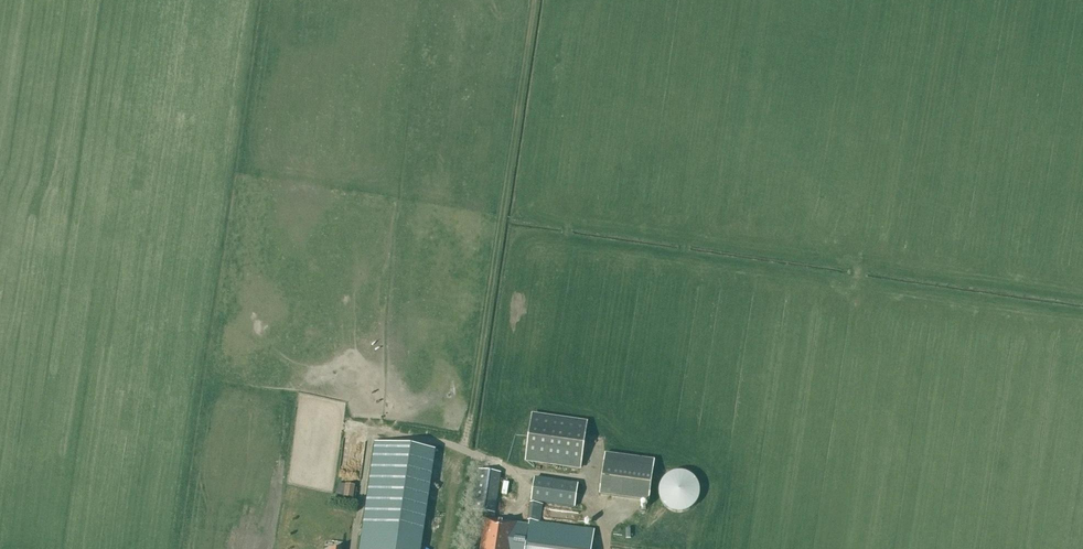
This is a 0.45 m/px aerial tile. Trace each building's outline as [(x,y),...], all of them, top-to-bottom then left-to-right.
[(531,416),(525,459),(580,467),(586,423),(531,416)] [(434,450),(374,442),(359,548),(420,548),(421,540),(422,540),(434,450)] [(604,453),(599,492),(649,499),(654,459),(604,453)] [(500,472),(478,470),(472,510),(485,512),(484,519),(480,548),(591,548),(594,530),(540,523),(543,504),(530,503),(527,521),(528,521),(528,522),(528,526),(516,524),(516,523),(493,520),(500,472)] [(659,492),(659,493),(659,494),(659,495),(659,496),(659,497),(659,498),(660,499),(660,500),(660,501),(661,501),(661,502),(662,503),(662,504),(663,504),(663,505),(664,506),(665,507),(666,508),(667,509),(668,509),(668,510),(669,510),(670,511),(671,511),(672,511),(673,512),(674,512),(675,512),(676,512),(676,513),(677,513),(678,513),(679,513),(680,513),(681,513),(682,513),(683,512),(684,512),(685,512),(686,512),(687,511),(688,511),(689,510),(690,510),(691,509),(692,508),(693,507),(694,506),(695,505),(696,504),(697,503),(697,502),(698,501),(698,500),(698,499),(699,499),(699,498),(699,497),(699,496),(699,495),(700,494),(700,493),(700,492),(700,491),(700,490),(699,489),(699,488),(699,487),(699,486),(698,485),(698,484),(698,483),(697,483),(697,482),(697,481),(696,481),(696,480),(695,480),(695,479),(694,479),(694,478),(693,477),(692,477),(692,476),(691,476),(691,475),(690,475),(689,474),(688,474),(687,473),(686,473),(685,473),(684,472),(683,472),(682,472),(681,472),(680,472),(679,472),(678,472),(677,472),(676,472),(675,472),(674,472),(673,473),(672,473),(671,473),(670,474),(669,474),(668,475),(667,476),(666,476),(666,477),(665,477),(664,478),(663,479),(663,480),(662,481),(661,482),(661,483),(660,484),(660,485),(660,486),(659,487),(659,488),(659,489),(659,490),(659,491),(659,492)] [(575,508),(578,484),(534,478),(530,502),(575,508)] [(339,483),(337,496),(353,498),(355,485),(339,483)]
